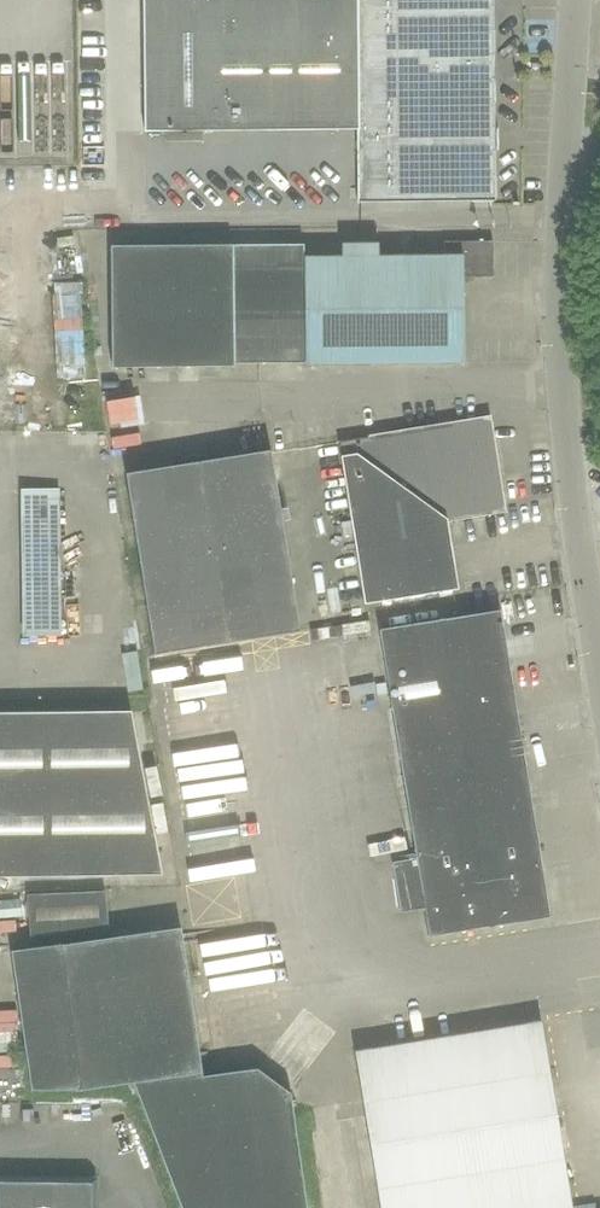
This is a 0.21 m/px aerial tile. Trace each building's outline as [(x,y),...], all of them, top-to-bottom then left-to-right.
[(146,131),(166,131),(166,141),(204,141),(203,130),(272,129),(358,128),(359,201),(495,200),(493,5),(493,0),(144,0),(146,131)] [(72,159),(72,115),(37,115),(16,115),(16,111),(0,111),(0,159),(72,159)] [(463,278),(494,277),(493,241),(444,241),(445,256),(379,257),(379,243),(342,243),(342,257),(304,257),(304,244),(111,246),(112,368),(234,366),(234,363),(305,363),(464,362),(463,278)] [(86,317),(84,281),(58,282),(59,318),(86,317)] [(135,397),(107,402),(111,424),(138,420),(135,397)] [(435,522),(504,510),(491,429),(478,419),(339,442),(365,604),(458,589),(454,564),(443,566),(435,522)] [(300,630),(271,450),(126,473),(155,654),(300,630)] [(59,488),(24,489),(25,636),(60,635),(59,488)] [(416,858),(394,862),(402,912),(425,908),(429,936),(550,917),(500,610),(379,630),(416,858)] [(128,688),(142,686),(137,652),(122,654),(128,688)] [(131,711),(0,713),(0,876),(162,874),(131,711)] [(186,804),(192,847),(257,838),(251,795),(186,804)] [(20,888),(19,876),(0,877),(0,888),(20,888)] [(107,932),(104,891),(27,894),(30,936),(107,932)] [(21,915),(20,899),(0,901),(0,917),(21,915)] [(62,944),(12,951),(32,1090),(82,1090),(134,1082),(182,1207),(307,1207),(290,1093),(256,1068),(202,1075),(181,927),(62,944)] [(595,1204),(571,1207),(540,1021),(356,1051),(382,1207),(596,1207),(595,1204)] [(92,1182),(0,1181),(0,1207),(92,1207),(92,1182)]
